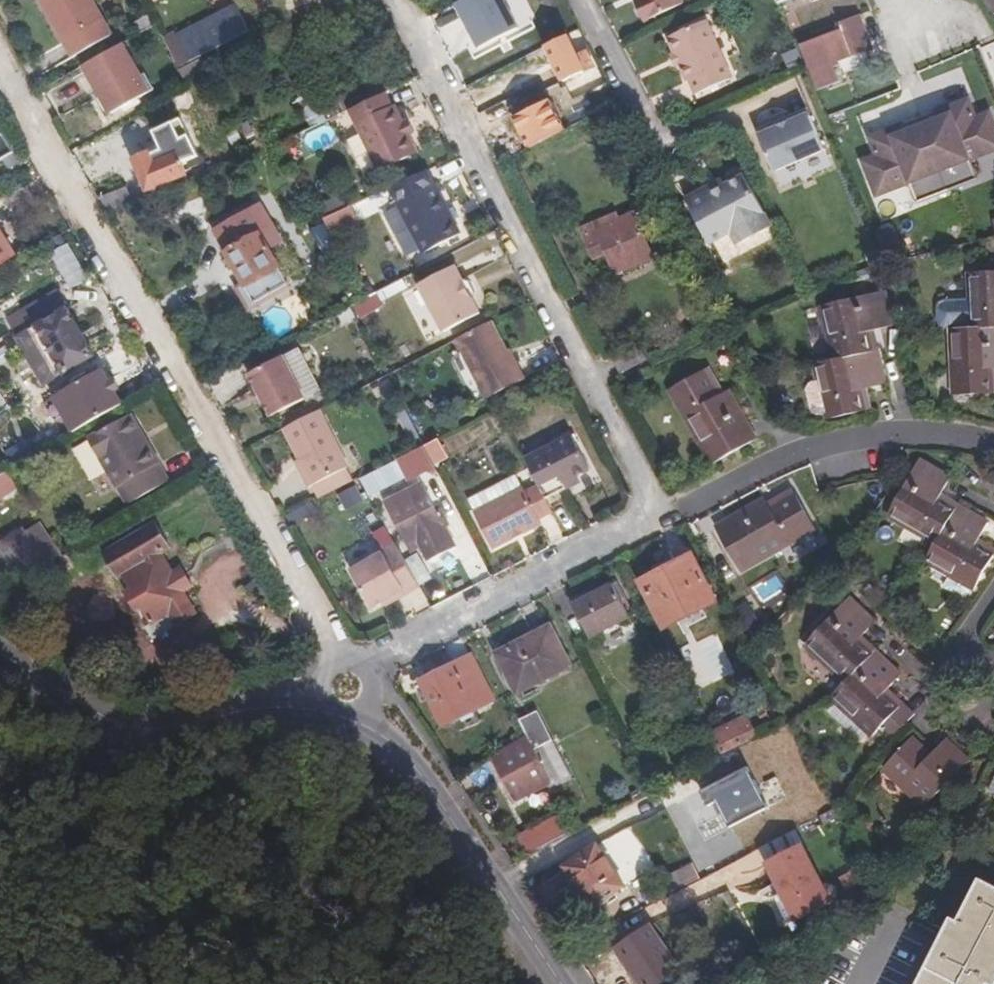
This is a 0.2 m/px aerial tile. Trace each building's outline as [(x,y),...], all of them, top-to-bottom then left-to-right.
[(66,42),(102,20),(91,0),(42,0),(66,42)] [(197,59),(256,29),(240,0),(227,0),(217,6),(221,12),(179,35),(193,61),(197,59)] [(634,2),(645,24),(685,6),(682,0),(639,0),(634,2)] [(991,16),(993,15),(993,0),(985,0),(991,16)] [(154,14),(137,23),(142,33),(159,23),(154,14)] [(873,47),(863,22),(860,15),(840,23),(843,28),(801,47),(820,88),(841,79),(834,63),(855,55),(861,52),(873,47)] [(735,78),(707,19),(667,38),(687,82),(690,83),(697,96),(735,78)] [(193,61),(179,35),(169,40),(183,66),(193,61)] [(584,74),(567,38),(547,48),(563,83),(584,74)] [(119,46),(82,68),(109,115),(146,94),(119,46)] [(418,150),(411,135),(405,121),(397,103),(392,106),(387,92),(350,107),(377,168),(418,150)] [(937,119),(971,106),(968,99),(934,112),(937,119)] [(993,141),(993,122),(990,112),(976,118),(971,106),(937,119),(934,112),(904,124),(907,131),(873,145),(878,157),(864,162),(875,188),(908,175),(911,182),(916,195),(974,172),(969,160),(966,152),(993,141)] [(759,135),(774,170),(826,150),(810,114),(759,135)] [(411,119),(405,121),(411,135),(417,132),(411,119)] [(907,131),(904,124),(870,137),(873,145),(907,131)] [(14,154),(3,135),(0,137),(0,162),(14,154)] [(969,160),(993,150),(993,141),(966,152),(969,160)] [(185,173),(175,152),(155,160),(151,151),(134,160),(148,190),(185,173)] [(747,175),(727,184),(690,203),(709,242),(731,232),(738,245),(774,227),(747,175)] [(911,182),(908,175),(875,188),(877,195),(911,182)] [(690,203),(727,184),(724,177),(686,196),(690,203)] [(434,183),(397,201),(423,253),(460,233),(434,183)] [(98,197),(107,212),(131,202),(123,186),(98,197)] [(317,204),(323,217),(346,205),(341,193),(317,204)] [(247,284),(256,302),(296,281),(278,244),(291,238),(272,201),(218,230),(247,284)] [(349,204),(323,217),(329,228),(354,217),(349,204)] [(650,259),(632,217),(615,224),(613,218),(582,231),(594,259),(606,254),(613,274),(650,259)] [(9,243),(3,233),(0,235),(0,248),(9,243)] [(454,266),(420,285),(444,331),(480,312),(474,301),(476,292),(469,280),(461,279),(454,266)] [(948,329),(949,369),(938,369),(938,371),(939,395),(941,395),(988,394),(987,368),(993,368),(993,272),(968,273),(969,300),(941,301),(936,303),(935,307),(935,321),(940,328),(948,329)] [(247,284),(242,286),(252,305),(256,302),(247,284)] [(875,352),(871,353),(866,333),(891,327),(883,295),(823,309),(829,338),(815,341),(821,365),(815,366),(823,396),(810,400),(815,422),(861,411),(858,392),(883,386),(875,352)] [(96,357),(68,309),(18,338),(45,386),(96,357)] [(526,379),(514,355),(509,358),(505,351),(491,323),(458,340),(487,398),(526,379)] [(511,349),(505,351),(509,358),(514,355),(511,349)] [(249,377),(257,391),(264,403),(273,419),(306,399),(282,356),(249,377)] [(53,399),(76,438),(128,407),(104,369),(53,399)] [(715,398),(701,374),(658,399),(670,419),(681,413),(712,465),(753,441),(725,393),(715,398)] [(264,403),(257,391),(252,395),(258,407),(264,403)] [(347,469),(319,412),(285,430),(300,461),(304,469),(300,471),(308,488),(313,486),(347,469)] [(137,437),(141,434),(131,416),(89,442),(116,489),(119,489),(128,505),(167,483),(157,466),(159,463),(148,445),(143,448),(137,437)] [(148,445),(141,434),(137,437),(143,448),(148,445)] [(572,436),(524,460),(538,487),(545,501),(565,490),(562,485),(576,477),(590,470),(572,436)] [(425,445),(396,460),(406,480),(435,465),(427,449),(425,445)] [(304,469),(300,461),(296,464),(300,471),(304,469)] [(954,505),(950,511),(933,500),(945,479),(915,461),(885,515),(910,530),(905,540),(925,552),(925,554),(924,560),(950,576),(944,584),(965,597),(989,557),(970,545),(983,522),(954,505)] [(347,469),(313,486),(319,498),(353,481),(347,469)] [(580,483),(576,477),(562,485),(565,490),(580,483)] [(421,484),(401,494),(404,499),(385,509),(405,547),(413,543),(417,548),(425,563),(455,549),(445,530),(451,525),(444,514),(438,517),(421,484)] [(338,495),(345,512),(365,503),(357,486),(338,495)] [(545,501),(538,487),(524,493),(522,488),(472,513),(491,548),(540,525),(537,519),(550,512),(545,501)] [(383,504),(385,509),(404,499),(401,494),(383,504)] [(795,552),(818,539),(792,496),(766,510),(760,499),(714,528),(738,569),(788,540),(795,552)] [(154,523),(102,553),(116,577),(122,574),(130,588),(124,593),(135,611),(140,608),(151,626),(147,628),(153,639),(197,615),(184,594),(193,588),(182,569),(173,574),(160,553),(169,547),(154,523)] [(39,527),(26,536),(36,549),(48,540),(39,527)] [(0,545),(0,588),(45,561),(36,549),(26,536),(23,531),(0,545)] [(45,561),(52,570),(64,561),(48,540),(36,549),(45,561)] [(408,553),(417,548),(413,543),(405,547),(408,553)] [(417,589),(395,549),(352,573),(372,608),(381,603),(388,599),(391,603),(417,589)] [(714,601),(690,555),(640,581),(664,628),(714,601)] [(628,619),(611,584),(572,605),(588,639),(628,619)] [(93,619),(113,621),(115,595),(95,593),(93,619)] [(388,599),(381,603),(383,608),(391,603),(388,599)] [(899,675),(873,652),(869,656),(854,641),(871,622),(847,601),(805,645),(827,665),(819,674),(837,692),(832,698),(854,718),(845,727),(864,745),(897,709),(881,695),(899,675)] [(571,669),(550,629),(498,654),(518,695),(571,669)] [(493,702),(470,658),(422,683),(444,728),(459,720),(465,730),(482,722),(477,711),(493,702)] [(537,712),(520,721),(529,740),(549,778),(553,785),(570,777),(537,712)] [(749,724),(745,717),(712,734),(722,754),(749,741),(742,728),(749,724)] [(549,778),(529,740),(491,757),(512,796),(549,778)] [(925,807),(967,763),(946,743),(931,758),(912,741),(886,770),(925,807)] [(560,815),(519,836),(528,854),(569,834),(560,815)] [(601,904),(625,888),(598,847),(567,868),(584,895),(591,890),(601,904)] [(835,904),(805,847),(770,865),(800,922),(835,904)] [(667,881),(674,895),(701,881),(694,868),(667,881)] [(980,881),(957,923),(953,920),(944,937),(941,940),(918,983),(993,983),(993,888),(980,881)] [(618,948),(644,983),(664,983),(679,974),(649,930),(648,928),(620,945),(618,948)]
